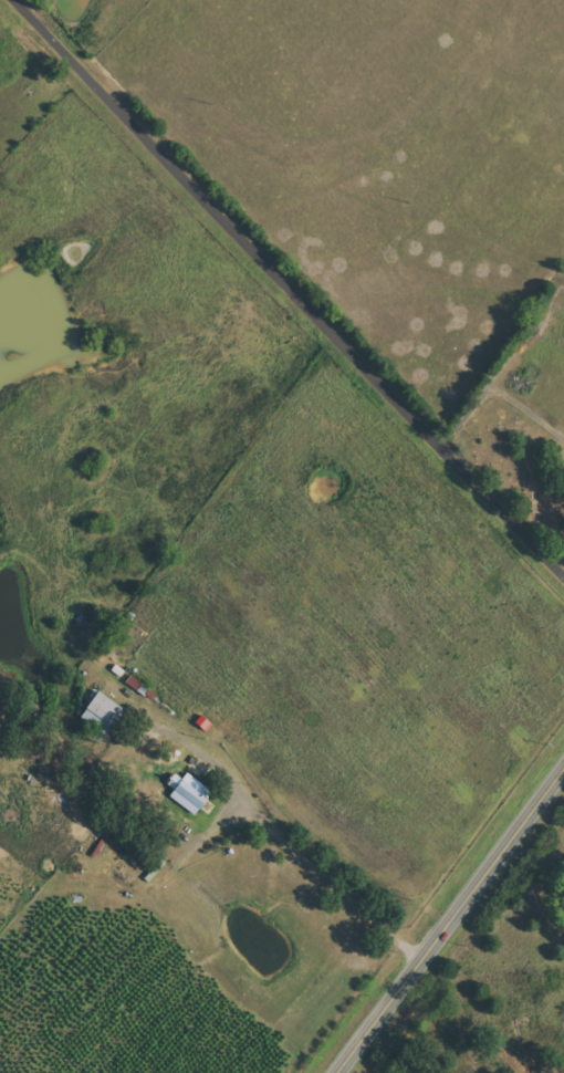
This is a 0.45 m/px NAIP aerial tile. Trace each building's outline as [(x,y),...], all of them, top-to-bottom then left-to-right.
[(81,719),(110,736),(126,709),(97,691),(81,719)] [(213,792),(187,773),(183,779),(175,773),(167,784),(175,790),(170,796),(196,815),(213,792)]
